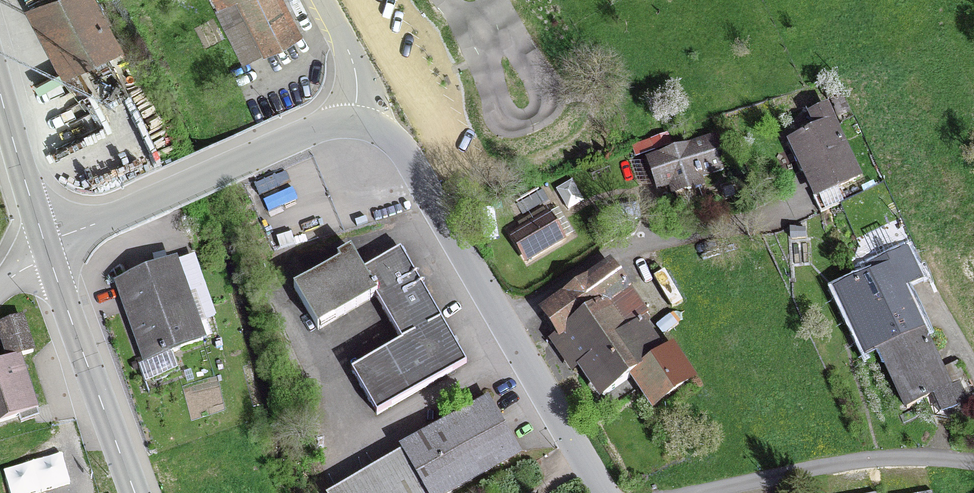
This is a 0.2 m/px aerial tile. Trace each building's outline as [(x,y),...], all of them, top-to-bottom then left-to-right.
[(91,0),(54,0),(43,6),(74,65),(114,43),(91,0)] [(283,0),(215,0),(248,68),(303,41),(283,0)] [(790,146),(815,203),(865,181),(840,124),(790,146)] [(705,143),(647,163),(664,210),(721,189),(705,143)] [(567,245),(548,216),(509,242),(527,270),(567,245)] [(402,345),(352,374),(377,417),(467,364),(421,285),(402,252),(365,274),(355,256),(350,248),(335,256),(338,262),(292,289),(317,332),(375,299),(402,345)] [(890,272),(838,297),(869,362),(881,357),(907,410),(937,396),(947,416),(966,406),(913,296),(928,288),(910,251),(885,263),(890,272)] [(191,260),(114,287),(141,365),(169,355),(207,342),(200,321),(211,317),(198,281),(191,260)] [(614,267),(539,319),(605,413),(637,391),(656,418),(698,389),(614,267)] [(0,326),(0,342),(6,360),(0,362),(0,409),(4,420),(26,413),(39,408),(22,360),(34,356),(21,319),(0,326)] [(176,373),(169,355),(141,365),(147,383),(176,373)] [(491,400),(399,451),(402,456),(336,492),(465,492),(524,460),(506,428),(491,400)]
